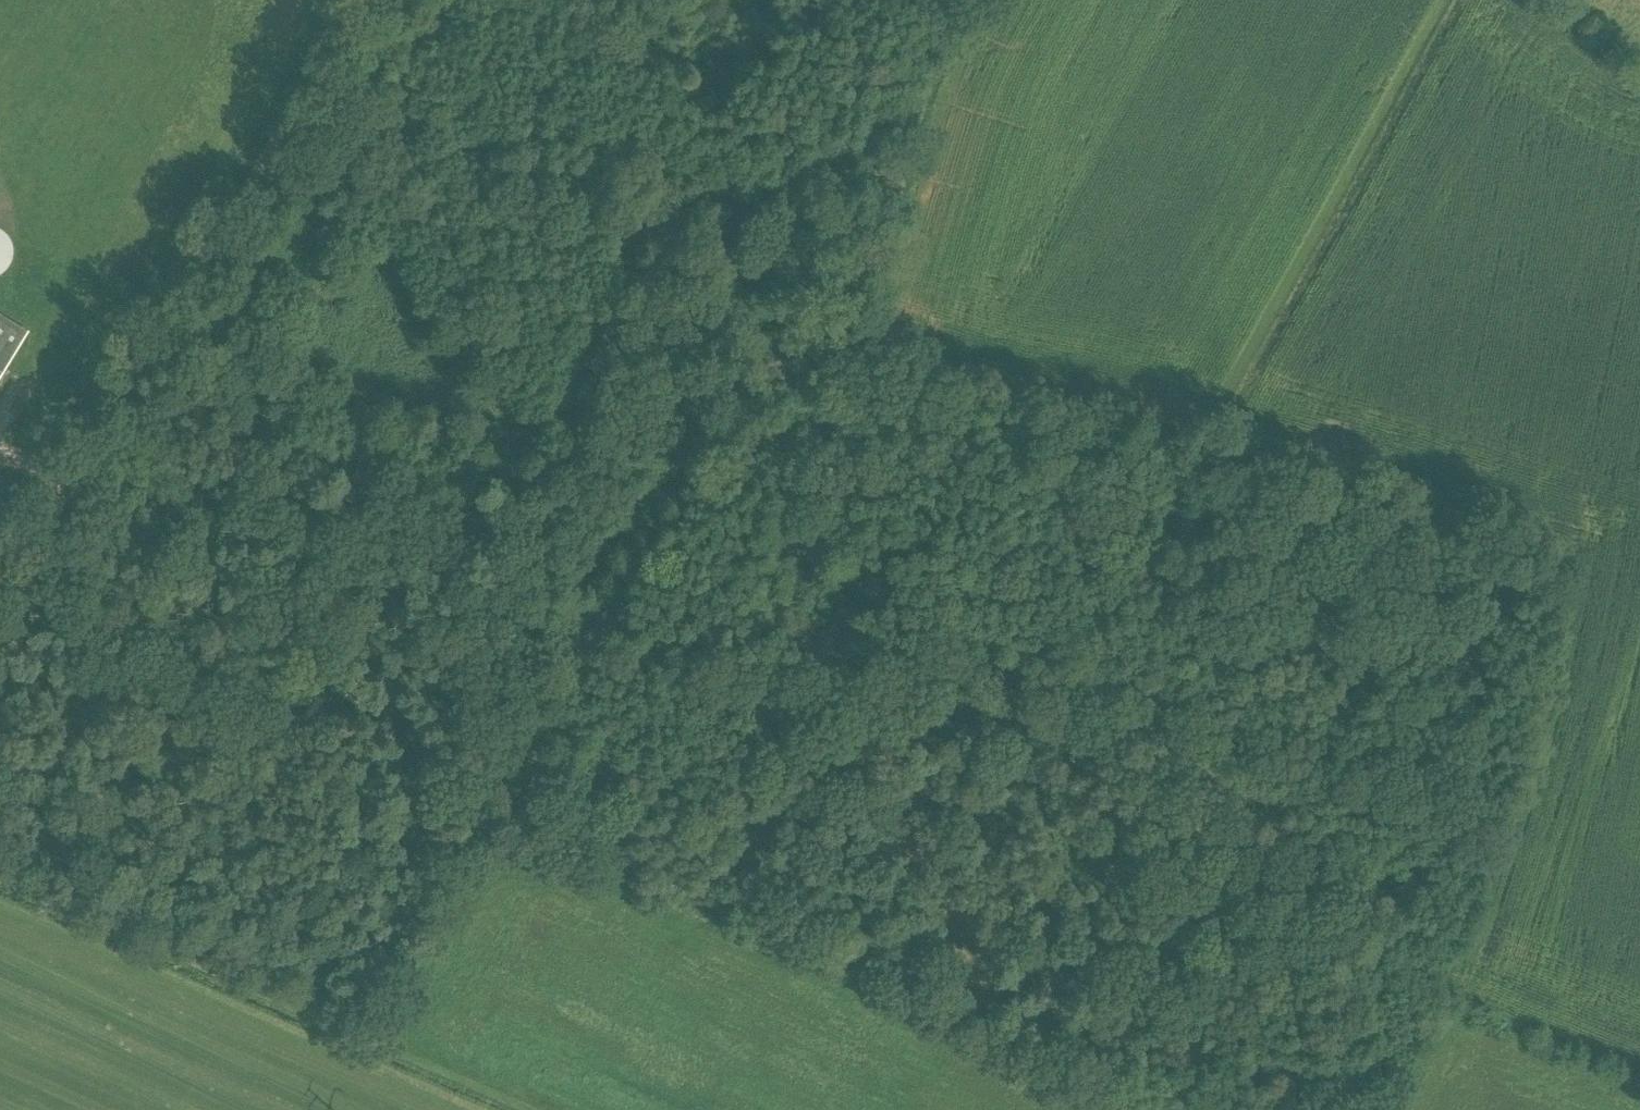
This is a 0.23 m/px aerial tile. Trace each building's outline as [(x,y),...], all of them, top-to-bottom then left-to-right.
[(0,275),(2,273),(4,272),(6,270),(7,269),(9,267),(10,265),(11,263),(12,261),(12,258),(13,256),(13,254),(13,252),(13,249),(12,247),(12,245),(11,243),(10,241),(9,239),(8,237),(5,233),(3,232),(1,230),(0,230),(0,275)] [(27,332),(0,316),(0,377),(27,332)]
